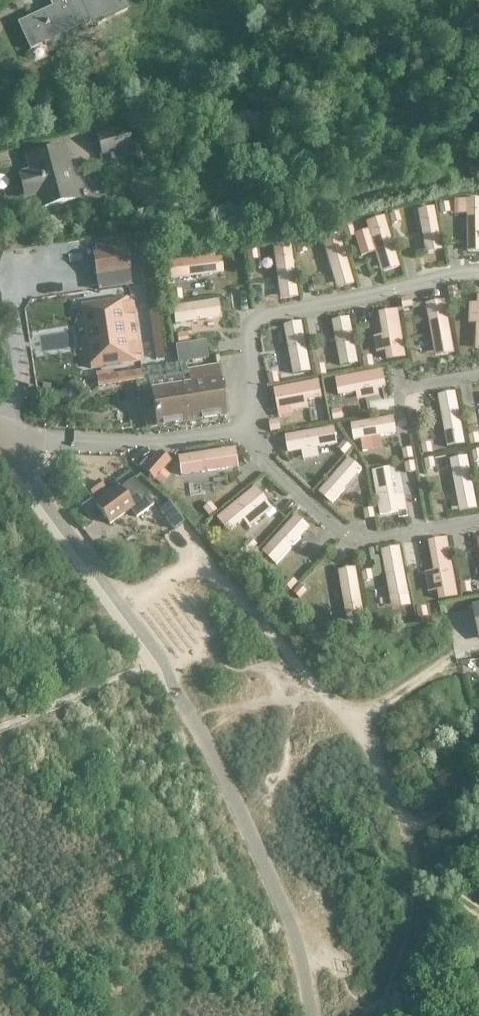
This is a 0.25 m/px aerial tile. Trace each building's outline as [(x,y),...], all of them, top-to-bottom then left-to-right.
[(89,22),(88,20),(97,16),(100,22),(126,10),(122,0),(50,0),(53,7),(18,22),(31,49),(89,22)] [(126,124),(96,132),(102,154),(121,149),(123,156),(134,153),(126,124)] [(30,170),(19,173),(25,197),(29,196),(32,210),(77,198),(64,147),(27,156),(30,170)] [(457,194),(458,210),(466,210),(467,246),(478,246),(478,194),(457,194)] [(434,202),(417,204),(425,246),(442,245),(434,202)] [(385,211),(366,216),(379,268),(398,263),(385,211)] [(356,279),(339,228),(321,234),(338,285),(356,279)] [(298,293),(291,240),(273,243),(280,295),(298,293)] [(126,241),(108,244),(109,252),(93,254),(96,275),(114,273),(113,265),(129,263),(126,241)] [(168,261),(170,279),(223,272),(221,254),(168,261)] [(129,296),(80,304),(89,368),(139,360),(129,296)] [(445,296),(427,299),(436,351),(455,348),(445,296)] [(470,297),(470,319),(478,319),(477,344),(478,344),(478,297),(470,297)] [(217,298),(172,305),(174,323),(221,317),(217,298)] [(398,304),(379,307),(388,356),(407,353),(398,304)] [(350,312),(332,316),(340,361),(359,357),(350,312)] [(302,317),(285,320),(294,369),(310,366),(302,317)] [(181,376),(154,380),(161,428),(225,419),(218,370),(205,372),(204,364),(179,368),(181,376)] [(338,374),(340,390),(357,387),(358,395),(380,391),(379,384),(386,382),(383,365),(338,374)] [(99,388),(144,382),(142,371),(98,377),(99,388)] [(323,392),(320,375),(276,384),(280,401),(323,392)] [(67,402),(77,396),(71,386),(61,392),(67,402)] [(458,387),(439,391),(448,442),(466,439),(458,387)] [(396,433),(394,415),(351,423),(353,440),(396,433)] [(335,425),(285,434),(288,453),(337,444),(335,425)] [(238,460),(235,443),(179,452),(181,469),(238,460)] [(139,463),(154,477),(170,459),(159,449),(150,458),(147,455),(139,463)] [(364,466),(349,454),(321,487),(337,500),(364,466)] [(449,459),(459,511),(477,508),(468,455),(449,459)] [(392,463),(373,467),(381,510),(400,506),(392,463)] [(136,516),(153,504),(134,477),(119,487),(118,486),(95,502),(110,522),(130,507),(136,516)] [(104,489),(98,480),(86,489),(91,497),(104,489)] [(268,500),(256,485),(217,516),(229,531),(268,500)] [(262,551),(276,564),(310,527),(296,514),(262,551)] [(447,538),(429,541),(439,600),(458,596),(447,538)] [(400,546),(381,550),(390,599),(409,596),(400,546)] [(356,567),(338,570),(346,618),(364,616),(356,567)] [(478,639),(478,600),(471,601),(478,639)]
